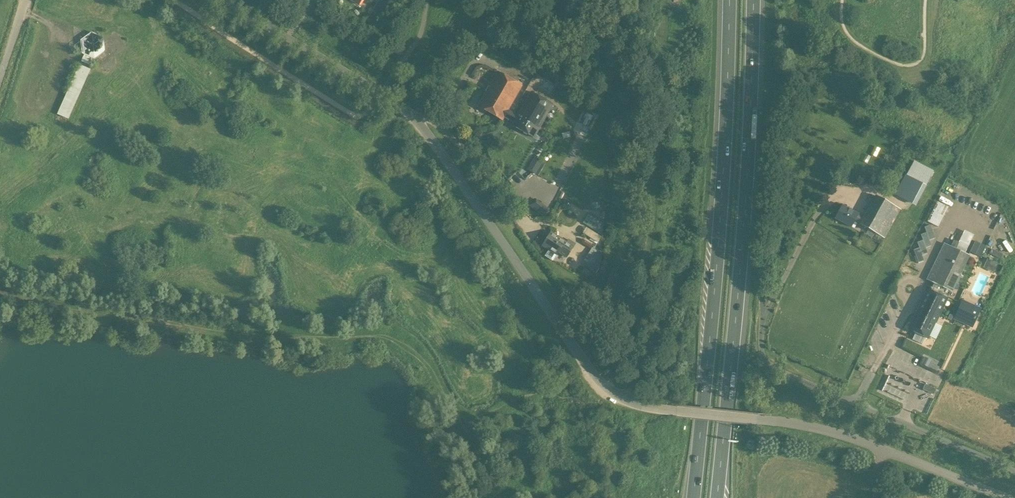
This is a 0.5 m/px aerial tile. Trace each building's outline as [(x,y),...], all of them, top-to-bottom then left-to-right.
[(382,0),(379,0),(376,5),(382,9),(386,3),(382,0)] [(107,48),(92,29),(76,41),(91,60),(107,48)] [(77,64),(56,115),(68,119),(88,68),(77,64)] [(504,117),(508,110),(522,86),(497,72),(478,106),(502,120),(504,117)] [(536,84),(541,87),(545,80),(540,77),(536,84)] [(508,110),(504,117),(514,123),(512,125),(534,138),(553,104),(531,92),(518,116),(508,110)] [(914,161),(896,195),(912,203),(923,184),(926,186),(934,172),(914,161)] [(539,167),(532,163),(528,169),(535,174),(539,167)] [(859,224),(884,238),(899,209),(875,196),(863,217),(858,214),(842,205),(835,218),(851,227),(854,220),(860,223),(859,224)] [(936,202),(927,221),(938,226),(947,207),(936,202)] [(583,223),(597,232),(599,229),(601,230),(604,225),(602,224),(603,222),(589,213),(583,223)] [(919,248),(913,250),(918,263),(923,261),(921,255),(927,253),(925,248),(931,246),(929,240),(934,238),(929,225),(924,227),(926,233),(920,235),(922,240),(917,242),(919,248)] [(551,233),(544,244),(550,247),(544,256),(552,261),(558,252),(566,258),(573,247),(551,233)] [(950,246),(945,243),(927,279),(951,292),(969,256),(954,248),(957,242),(953,240),(950,246)] [(975,241),(970,252),(981,257),(986,246),(975,241)] [(595,273),(598,269),(599,268),(601,255),(601,253),(593,247),(582,265),(595,273)] [(993,272),(997,263),(986,259),(982,267),(993,272)] [(946,299),(927,290),(916,315),(917,315),(910,330),(916,332),(912,339),(922,344),(926,337),(933,323),(934,323),(946,299)] [(955,317),(973,325),(979,310),(962,302),(955,317)] [(929,368),(931,363),(932,361),(924,357),(921,364),(929,368)] [(936,389),(925,384),(923,390),(933,395),(936,389)]
